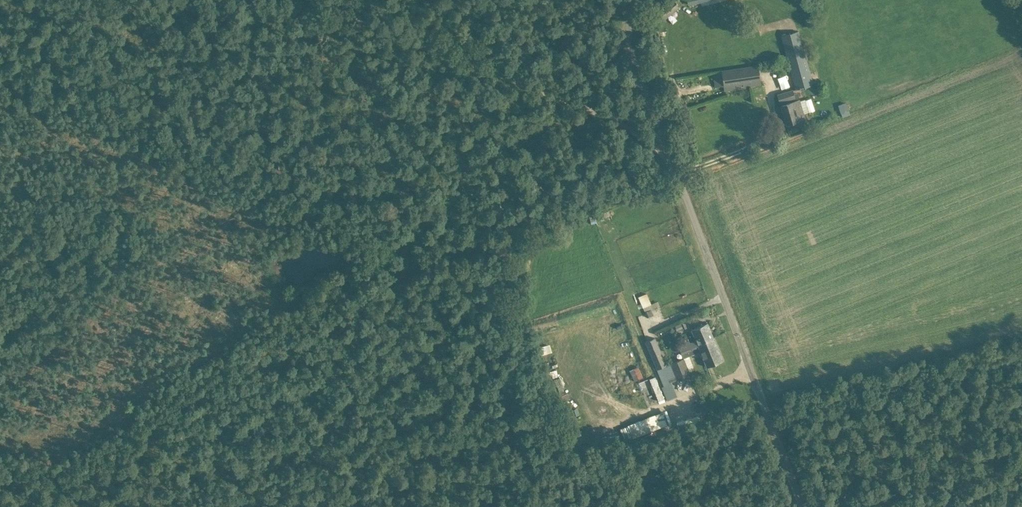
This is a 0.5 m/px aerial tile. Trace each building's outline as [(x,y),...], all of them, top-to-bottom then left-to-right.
[(781,36),(796,89),(813,84),(798,31),(781,36)] [(725,89),(760,84),(757,64),(722,70),(723,75),(725,89)] [(786,123),(805,117),(798,93),(794,95),(792,90),(778,94),(786,123)] [(836,104),(841,116),(849,114),(845,101),(836,104)] [(651,303),(643,307),(648,317),(654,314),(652,310),(660,306),(658,300),(653,302),(652,303),(651,303)] [(677,345),(682,358),(691,354),(700,351),(698,344),(713,337),(707,322),(692,329),(696,340),(690,343),(689,340),(677,345)] [(655,337),(645,341),(657,369),(667,364),(655,337)] [(700,351),(691,354),(695,364),(704,360),(707,367),(714,364),(723,360),(713,337),(698,344),(700,351)] [(626,344),(620,346),(628,365),(634,363),(626,344)] [(667,364),(657,369),(663,385),(661,386),(664,391),(665,390),(674,387),(671,381),(689,374),(682,358),(667,364)] [(638,364),(631,367),(636,379),(643,376),(638,364)] [(640,381),(649,407),(664,402),(655,375),(640,381)] [(628,438),(670,423),(665,409),(623,424),(628,438)]
